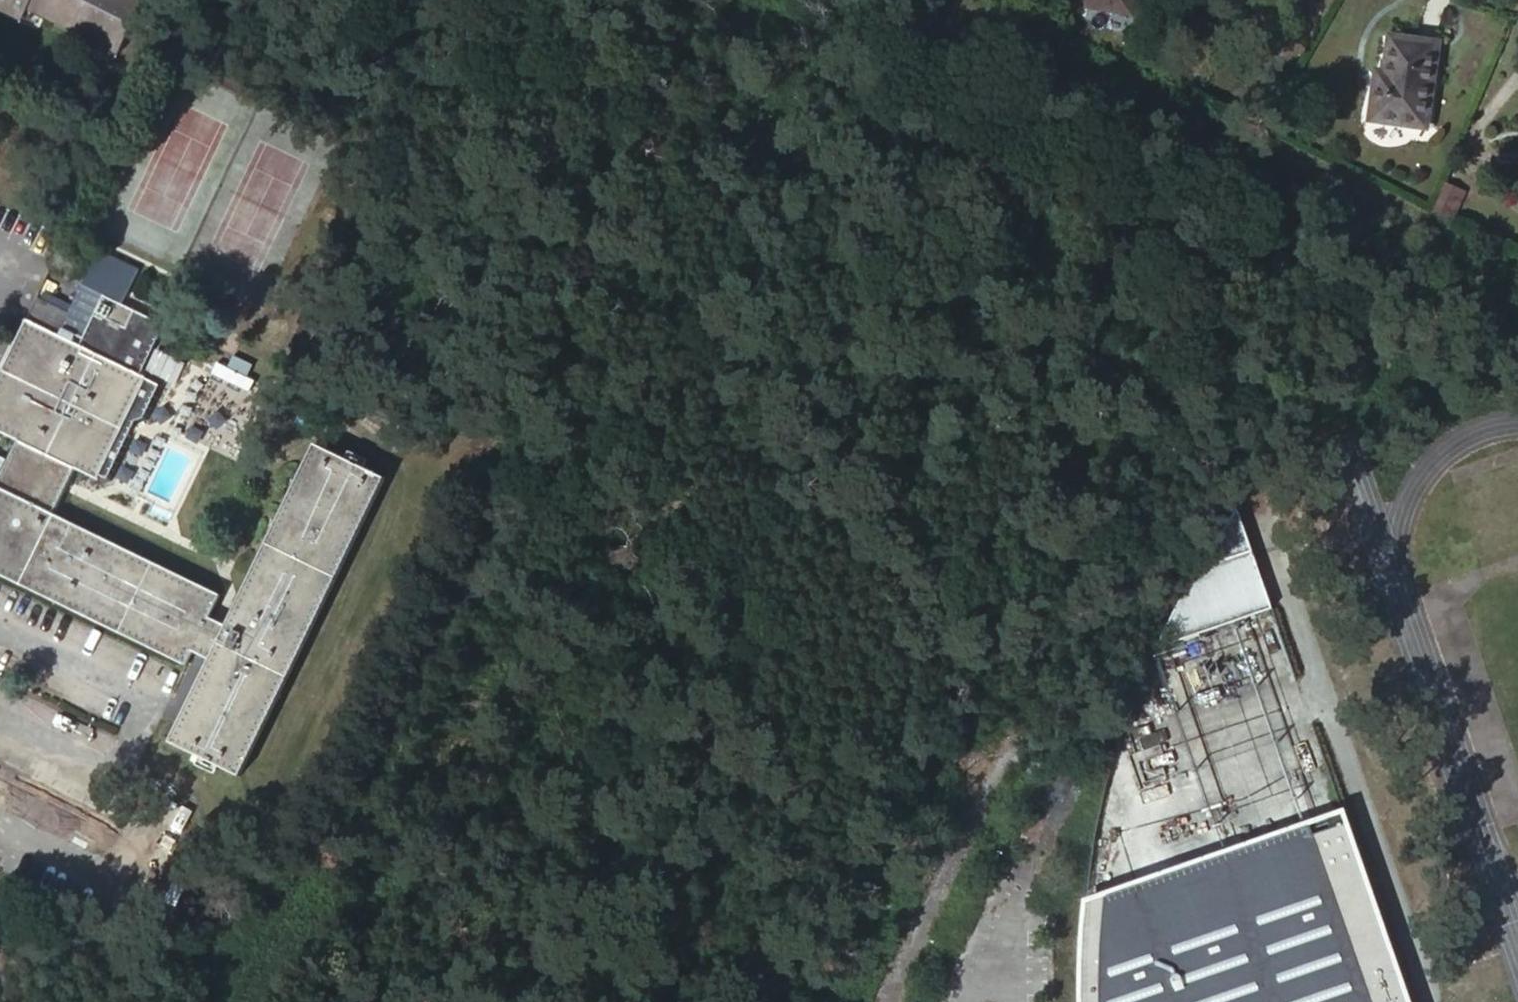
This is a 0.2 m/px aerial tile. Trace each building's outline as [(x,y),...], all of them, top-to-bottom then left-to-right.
[(145,1),(144,0),(0,0),(0,4),(25,17),(31,5),(120,50),(145,1)] [(1087,4),(1132,12),(1134,0),(1088,0),(1087,4)] [(1440,48),(1393,42),(1389,78),(1387,98),(1379,98),(1376,125),(1429,130),(1440,48)] [(1387,98),(1389,78),(1381,77),(1379,98),(1387,98)] [(1444,186),(1432,214),(1445,220),(1457,192),(1444,186)] [(17,440),(8,459),(0,456),(0,574),(186,665),(193,650),(210,658),(170,741),(241,775),(386,476),(315,442),(227,624),(212,617),(223,594),(58,513),(80,467),(101,477),(102,484),(114,480),(119,469),(117,465),(122,464),(127,453),(125,448),(130,447),(135,436),(133,431),(137,424),(150,420),(167,386),(163,371),(152,380),(146,377),(159,351),(171,327),(129,306),(145,273),(99,250),(91,266),(96,268),(87,287),(106,296),(93,324),(73,314),(41,298),(30,320),(28,319),(0,376),(0,431),(17,440)] [(106,296),(87,287),(73,314),(93,324),(106,296)] [(1268,609),(1233,510),(1231,512),(1227,517),(1216,535),(1211,542),(1205,550),(1202,556),(1196,566),(1189,577),(1183,587),(1178,598),(1172,608),(1167,618),(1162,629),(1158,637),(1154,645),(1152,649),(1268,609)] [(1042,761),(1033,757),(1026,772),(1035,776),(1042,761)] [(1341,817),(1307,829),(1083,908),(1081,921),(1080,932),(1080,945),(1079,954),(1079,961),(1079,969),(1079,976),(1078,984),(1078,995),(1079,1001),(1405,1001),(1341,817)]
